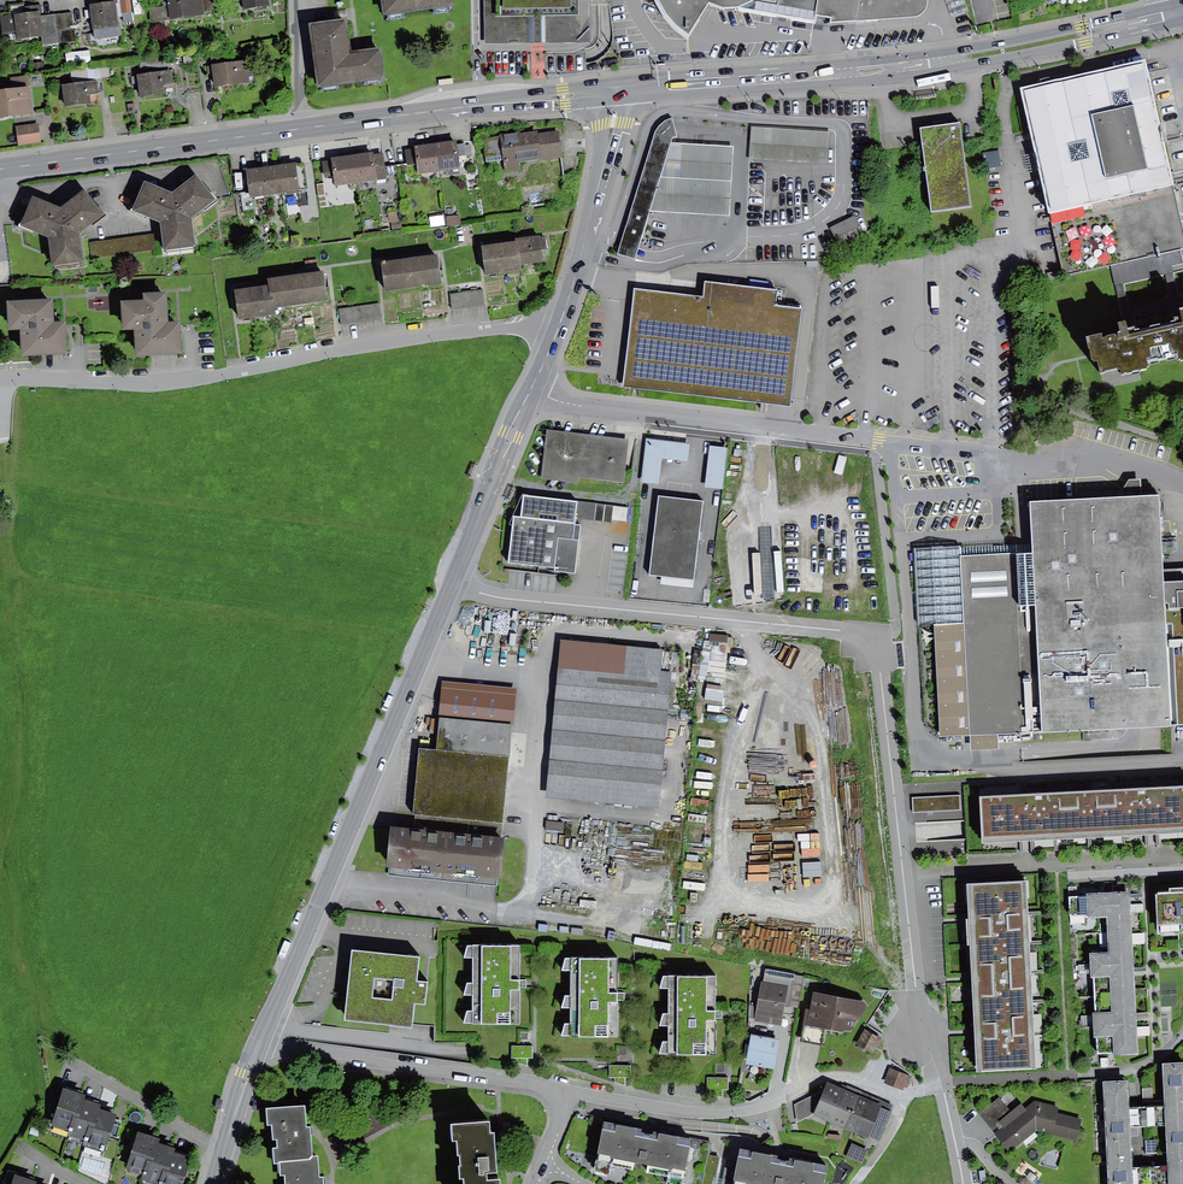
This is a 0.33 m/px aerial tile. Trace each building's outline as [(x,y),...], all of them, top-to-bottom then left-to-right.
[(121,14),(132,12),(130,0),(120,0),(121,14)] [(169,7),(149,9),(150,23),(204,17),(202,0),(168,0),(169,7)] [(207,12),(233,9),(232,0),(206,0),(207,12)] [(244,11),(269,8),(268,0),(242,0),(244,11)] [(384,17),(456,6),(455,0),(381,0),(384,17)] [(486,43),(538,43),(590,42),(590,0),(486,0),(486,43)] [(664,6),(678,26),(690,36),(709,4),(724,11),(736,10),(781,18),(815,23),(817,16),(831,18),(830,24),(919,17),(923,14),(927,7),(927,0),(661,0),(664,6)] [(952,17),(969,11),(965,0),(946,0),(952,17)] [(116,2),(89,6),(94,39),(121,35),(116,2)] [(0,17),(0,24),(1,35),(16,33),(16,40),(42,37),(40,16),(40,12),(0,17)] [(76,42),(72,12),(40,16),(42,37),(43,45),(76,42)] [(346,20),(309,24),(317,89),(387,80),(382,47),(358,50),(351,51),(346,20)] [(88,50),(64,53),(66,65),(90,62),(88,50)] [(210,54),(212,65),(222,64),(221,53),(210,54)] [(192,55),(183,56),(184,64),(193,62),(192,55)] [(170,57),(140,60),(141,70),(171,66),(170,57)] [(43,61),(33,62),(34,71),(44,70),(43,61)] [(222,64),(212,65),(214,88),(249,84),(247,61),(222,64)] [(1152,64),(1027,92),(1041,152),(1043,160),(1044,168),(1056,217),(1180,188),(1152,64)] [(108,65),(87,68),(88,80),(109,77),(108,65)] [(172,72),(136,76),(138,99),(165,96),(164,85),(174,84),(172,72)] [(96,81),(61,86),(65,108),(99,103),(96,81)] [(0,91),(0,120),(33,116),(30,87),(0,91)] [(916,94),(917,100),(936,97),(935,92),(916,94)] [(135,103),(127,104),(128,113),(136,112),(135,103)] [(38,122),(16,126),(19,146),(41,142),(38,122)] [(679,139),(675,122),(668,124),(660,130),(621,258),(639,262),(654,216),(733,218),(736,150),(674,146),(675,141),(679,139)] [(960,124),(919,130),(931,214),(972,208),(960,124)] [(830,133),(752,128),(750,160),(828,165),(830,133)] [(539,131),(502,135),(505,171),(520,169),(519,162),(563,157),(560,132),(539,134),(539,131)] [(456,141),(437,144),(442,172),(460,170),(458,157),(457,145),(456,141)] [(437,144),(415,147),(415,149),(417,166),(419,176),(442,172),(437,144)] [(465,144),(457,145),(458,157),(466,156),(465,144)] [(417,166),(415,149),(405,150),(407,167),(417,166)] [(1000,152),(984,154),(986,169),(1001,167),(1000,152)] [(1043,160),(1041,152),(1026,155),(1029,171),(1044,168),(1043,160)] [(373,153),(353,156),(357,184),(377,181),(373,156),(373,153)] [(383,154),(373,156),(377,181),(387,180),(383,154)] [(353,156),(331,159),(331,161),(333,176),(335,188),(357,184),(353,156)] [(331,161),(323,162),(325,177),(333,176),(331,161)] [(304,163),(280,166),(284,195),(300,193),(300,190),(308,189),(304,163)] [(280,166),(264,168),(267,197),(284,195),(280,166)] [(264,168),(246,171),(250,199),(267,197),(264,168)] [(172,195),(144,183),(132,214),(161,224),(164,252),(196,248),(191,220),(217,202),(196,176),(172,195)] [(324,183),(316,184),(318,196),(325,195),(324,183)] [(58,210),(32,199),(19,228),(49,239),(52,268),(84,265),(80,233),(104,216),(84,191),(58,210)] [(445,215),(430,217),(431,227),(446,225),(445,215)] [(460,216),(447,218),(448,226),(461,224),(460,216)] [(853,217),(830,228),(840,249),(864,238),(853,217)] [(400,221),(391,222),(392,230),(401,228),(400,221)] [(154,235),(90,243),(92,258),(156,250),(154,235)] [(518,244),(520,265),(544,263),(540,235),(517,238),(518,244)] [(501,246),(481,248),(485,277),(521,273),(520,265),(518,244),(501,246)] [(409,260),(382,264),(387,296),(442,288),(438,256),(409,260)] [(966,265),(963,272),(975,279),(979,273),(966,265)] [(295,277),(269,281),(270,286),(274,312),(329,305),(324,273),(295,277)] [(704,298),(634,289),(632,312),(622,389),(767,406),(790,409),(799,334),(802,310),(776,307),(778,291),(706,283),(704,298)] [(274,312),(270,286),(253,288),(235,290),(238,321),(273,318),(274,312)] [(482,290),(450,294),(452,310),(484,307),(482,290)] [(143,301),(121,303),(122,331),(135,331),(136,357),(182,355),(181,324),(167,325),(166,294),(143,295),(143,301)] [(53,300),(5,302),(6,331),(20,331),(21,357),(67,355),(66,325),(54,326),(53,300)] [(379,304),(339,309),(341,323),(380,318),(379,304)] [(1102,333),(1084,338),(1088,356),(1091,368),(1098,366),(1101,379),(1120,374),(1122,381),(1150,375),(1148,366),(1162,363),(1156,337),(1129,343),(1126,328),(1121,329),(1123,338),(1104,342),(1102,333)] [(1156,337),(1162,363),(1175,360),(1176,368),(1182,367),(1182,331),(1156,337)] [(937,415),(924,423),(928,429),(941,421),(937,415)] [(629,441),(546,431),(540,480),(577,484),(578,477),(624,483),(629,441)] [(647,440),(641,482),(659,485),(662,459),(688,462),(690,446),(647,440)] [(726,447),(709,446),(705,488),(723,489),(726,447)] [(472,463),(467,476),(473,478),(478,465),(472,463)] [(510,487),(505,499),(510,501),(515,489),(510,487)] [(959,557),(963,624),(969,737),(998,736),(1131,730),(1139,729),(1182,727),(1182,583),(1165,584),(1165,570),(1161,496),(1030,503),(1032,544),(1033,554),(1024,554),(959,557)] [(577,503),(524,497),(521,518),(513,517),(508,565),(555,570),(555,572),(576,575),(581,525),(574,525),(575,518),(577,503)] [(703,503),(658,498),(649,576),(661,577),(694,581),(703,503)] [(595,520),(597,504),(577,501),(577,503),(575,518),(595,520)] [(613,505),(597,504),(595,520),(612,522),(613,505)] [(1032,544),(959,548),(959,557),(1033,554),(1032,544)] [(934,625),(963,624),(959,557),(959,548),(959,547),(915,549),(919,626),(934,625)] [(1165,570),(1165,584),(1182,583),(1182,569),(1165,570)] [(694,581),(661,577),(660,585),(693,589),(694,581)] [(939,739),(969,737),(963,624),(934,625),(939,739)] [(694,648),(691,678),(707,680),(705,702),(723,703),(729,632),(705,630),(703,649),(694,648)] [(663,653),(561,642),(556,684),(671,696),(672,672),(661,670),(663,653)] [(694,695),(703,697),(706,682),(697,680),(694,695)] [(442,681),(440,704),(515,711),(517,688),(442,681)] [(671,696),(556,684),(545,798),(659,809),(671,696)] [(415,816),(413,830),(502,840),(515,711),(440,704),(437,750),(418,749),(412,815),(415,816)] [(998,736),(969,737),(970,751),(998,750),(998,736)] [(980,799),(983,845),(1027,843),(1153,837),(1182,836),(1182,789),(980,799)] [(960,796),(912,798),(913,813),(961,811),(960,796)] [(413,830),(391,828),(387,870),(444,876),(448,834),(413,830)] [(502,840),(448,834),(444,876),(501,882),(505,840),(502,840)] [(1027,883),(967,886),(970,921),(973,980),(976,1033),(977,1072),(1036,1070),(1027,883)] [(1157,895),(1159,935),(1182,934),(1182,894),(1157,895)] [(1136,895),(1075,898),(1076,920),(1113,919),(1115,955),(1099,956),(1104,1057),(1144,1055),(1136,895)] [(520,948),(467,947),(463,960),(474,959),(474,985),(467,985),(464,997),(474,997),(474,1013),(467,1013),(464,1026),(521,1027),(520,985),(520,948)] [(419,960),(352,953),(344,1023),(413,1031),(416,1006),(426,1007),(428,985),(416,984),(419,960)] [(618,961),(565,961),(561,972),(572,972),(572,998),(565,998),(562,1009),(572,1010),(571,1026),(564,1025),(561,1040),(618,1040),(618,997),(618,961)] [(763,983),(761,982),(757,1006),(755,1018),(754,1023),(781,1027),(785,1006),(798,1009),(803,977),(795,976),(795,974),(766,969),(763,983)] [(715,975),(662,978),(659,990),(671,990),(670,1016),(663,1016),(660,1027),(671,1027),(670,1044),(663,1044),(660,1057),(716,1059),(716,1013),(715,975)] [(809,1011),(806,1010),(802,1038),(822,1042),(824,1032),(840,1035),(845,1032),(850,1033),(855,1031),(856,1027),(857,1022),(859,1022),(868,1006),(865,1003),(813,994),(809,1011)] [(862,1030),(854,1044),(871,1055),(880,1041),(862,1030)] [(779,1041),(751,1036),(746,1065),(774,1070),(779,1041)] [(532,1047),(511,1047),(511,1059),(532,1059),(532,1047)] [(1111,1086),(1116,1183),(1182,1183),(1182,1065),(1168,1066),(1171,1111),(1135,1113),(1133,1084),(1111,1086)] [(629,1066),(609,1066),(609,1078),(629,1078),(629,1066)] [(912,1076),(889,1068),(884,1084),(906,1092),(912,1076)] [(728,1078),(707,1078),(708,1091),(713,1090),(714,1095),(723,1099),(722,1090),(728,1089),(728,1078)] [(830,1123),(844,1092),(829,1084),(826,1090),(814,1116),(830,1123)] [(826,1090),(794,1105),(797,1123),(814,1116),(826,1090)] [(69,1133),(80,1100),(81,1096),(63,1091),(58,1107),(51,1105),(46,1120),(53,1122),(51,1127),(69,1133)] [(844,1092),(830,1123),(844,1130),(858,1097),(844,1092)] [(871,1103),(858,1097),(844,1130),(856,1136),(871,1103)] [(1000,1098),(979,1115),(1010,1152),(1035,1131),(1076,1142),(1081,1120),(1057,1114),(1058,1107),(1036,1101),(1025,1110),(1021,1105),(1012,1113),(1000,1098)] [(86,1143),(98,1110),(99,1106),(80,1100),(69,1133),(68,1137),(86,1143)] [(252,1110),(257,1111),(260,1102),(255,1100),(252,1110)] [(892,1113),(871,1103),(856,1136),(867,1141),(869,1137),(879,1142),(892,1113)] [(306,1130),(304,1109),(266,1112),(268,1128),(271,1128),(272,1143),(275,1143),(276,1149),(272,1149),(274,1165),(279,1164),(309,1163),(312,1158),(310,1130),(306,1130)] [(116,1120),(117,1116),(98,1110),(86,1143),(85,1147),(104,1154),(110,1138),(115,1140),(122,1122),(116,1120)] [(603,1124),(597,1157),(610,1159),(609,1161),(672,1173),(673,1171),(684,1174),(682,1183),(702,1183),(710,1145),(656,1134),(655,1142),(641,1140),(642,1132),(603,1124)] [(451,1129),(452,1146),(457,1146),(458,1160),(460,1160),(461,1172),(459,1173),(460,1183),(464,1183),(465,1183),(488,1183),(488,1180),(499,1179),(496,1137),(492,1137),(491,1125),(451,1129)] [(29,1134),(38,1137),(41,1129),(32,1126),(29,1134)] [(143,1176),(154,1144),(156,1139),(137,1133),(125,1169),(143,1176)] [(174,1150),(154,1144),(143,1176),(142,1180),(154,1183),(163,1183),(174,1150)] [(868,1151),(852,1144),(846,1157),(862,1164),(868,1151)] [(192,1160),(187,1159),(189,1155),(174,1150),(163,1183),(184,1183),(192,1160)] [(772,1165),(770,1166),(771,1158),(751,1154),(750,1161),(738,1159),(734,1182),(743,1183),(769,1183),(772,1165)] [(279,1164),(279,1179),(283,1179),(284,1183),(325,1183),(324,1178),(321,1179),(319,1158),(312,1158),(309,1163),(279,1164)] [(769,1183),(823,1183),(824,1177),(814,1176),(816,1166),(794,1162),(792,1169),(782,1167),(772,1165),(769,1183)] [(34,1183),(15,1177),(16,1173),(8,1171),(4,1183),(34,1183)]
